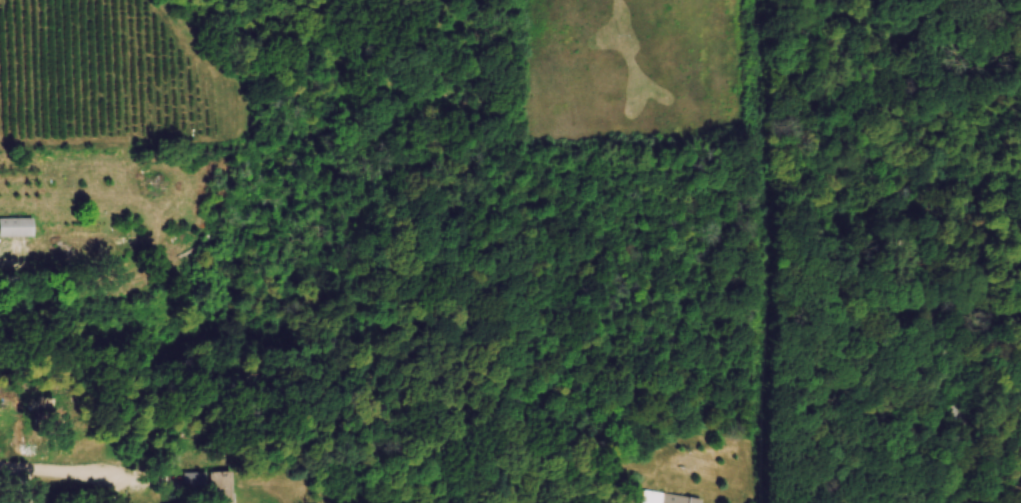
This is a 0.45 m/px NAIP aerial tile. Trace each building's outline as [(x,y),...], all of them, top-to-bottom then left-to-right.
[(0,219),(0,238),(35,238),(35,219),(0,219)] [(238,473),(215,473),(215,492),(193,492),(193,502),(238,502),(238,473)] [(647,491),(644,502),(703,502),(703,501),(647,491)]
